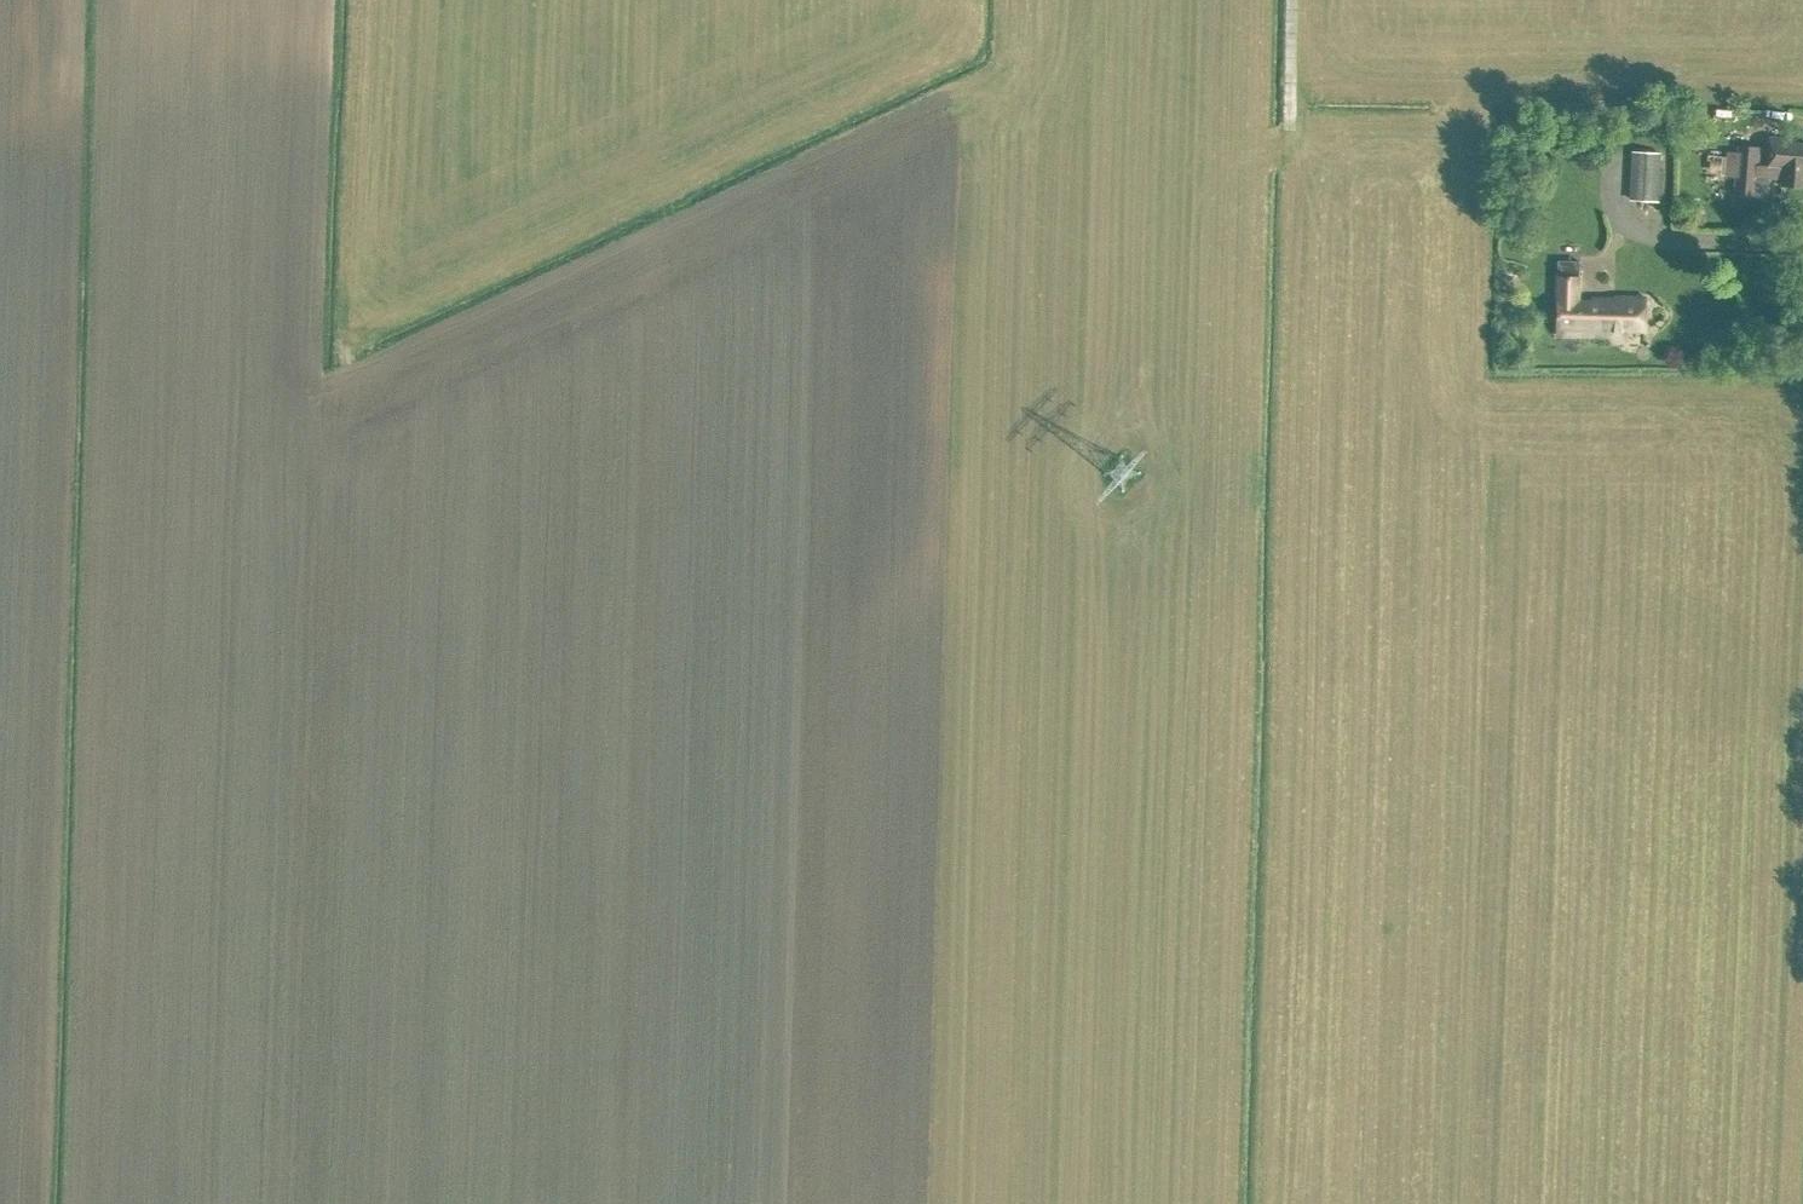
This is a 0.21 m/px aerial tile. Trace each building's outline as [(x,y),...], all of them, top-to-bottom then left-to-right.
[(1737,146),(1737,152),(1726,151),(1724,177),(1735,177),(1734,195),(1767,197),(1768,178),(1783,178),(1782,186),(1802,187),(1802,144),(1792,143),(1792,139),(1769,138),(1768,168),(1758,167),(1759,148),(1737,146)] [(1627,201),(1662,203),(1664,173),(1657,173),(1658,153),(1630,152),(1627,201)] [(1559,260),(1558,276),(1579,276),(1580,260),(1559,260)] [(1620,331),(1644,331),(1645,297),(1615,296),(1615,298),(1592,298),(1592,301),(1579,301),(1579,276),(1558,276),(1557,335),(1620,336),(1620,331)]
